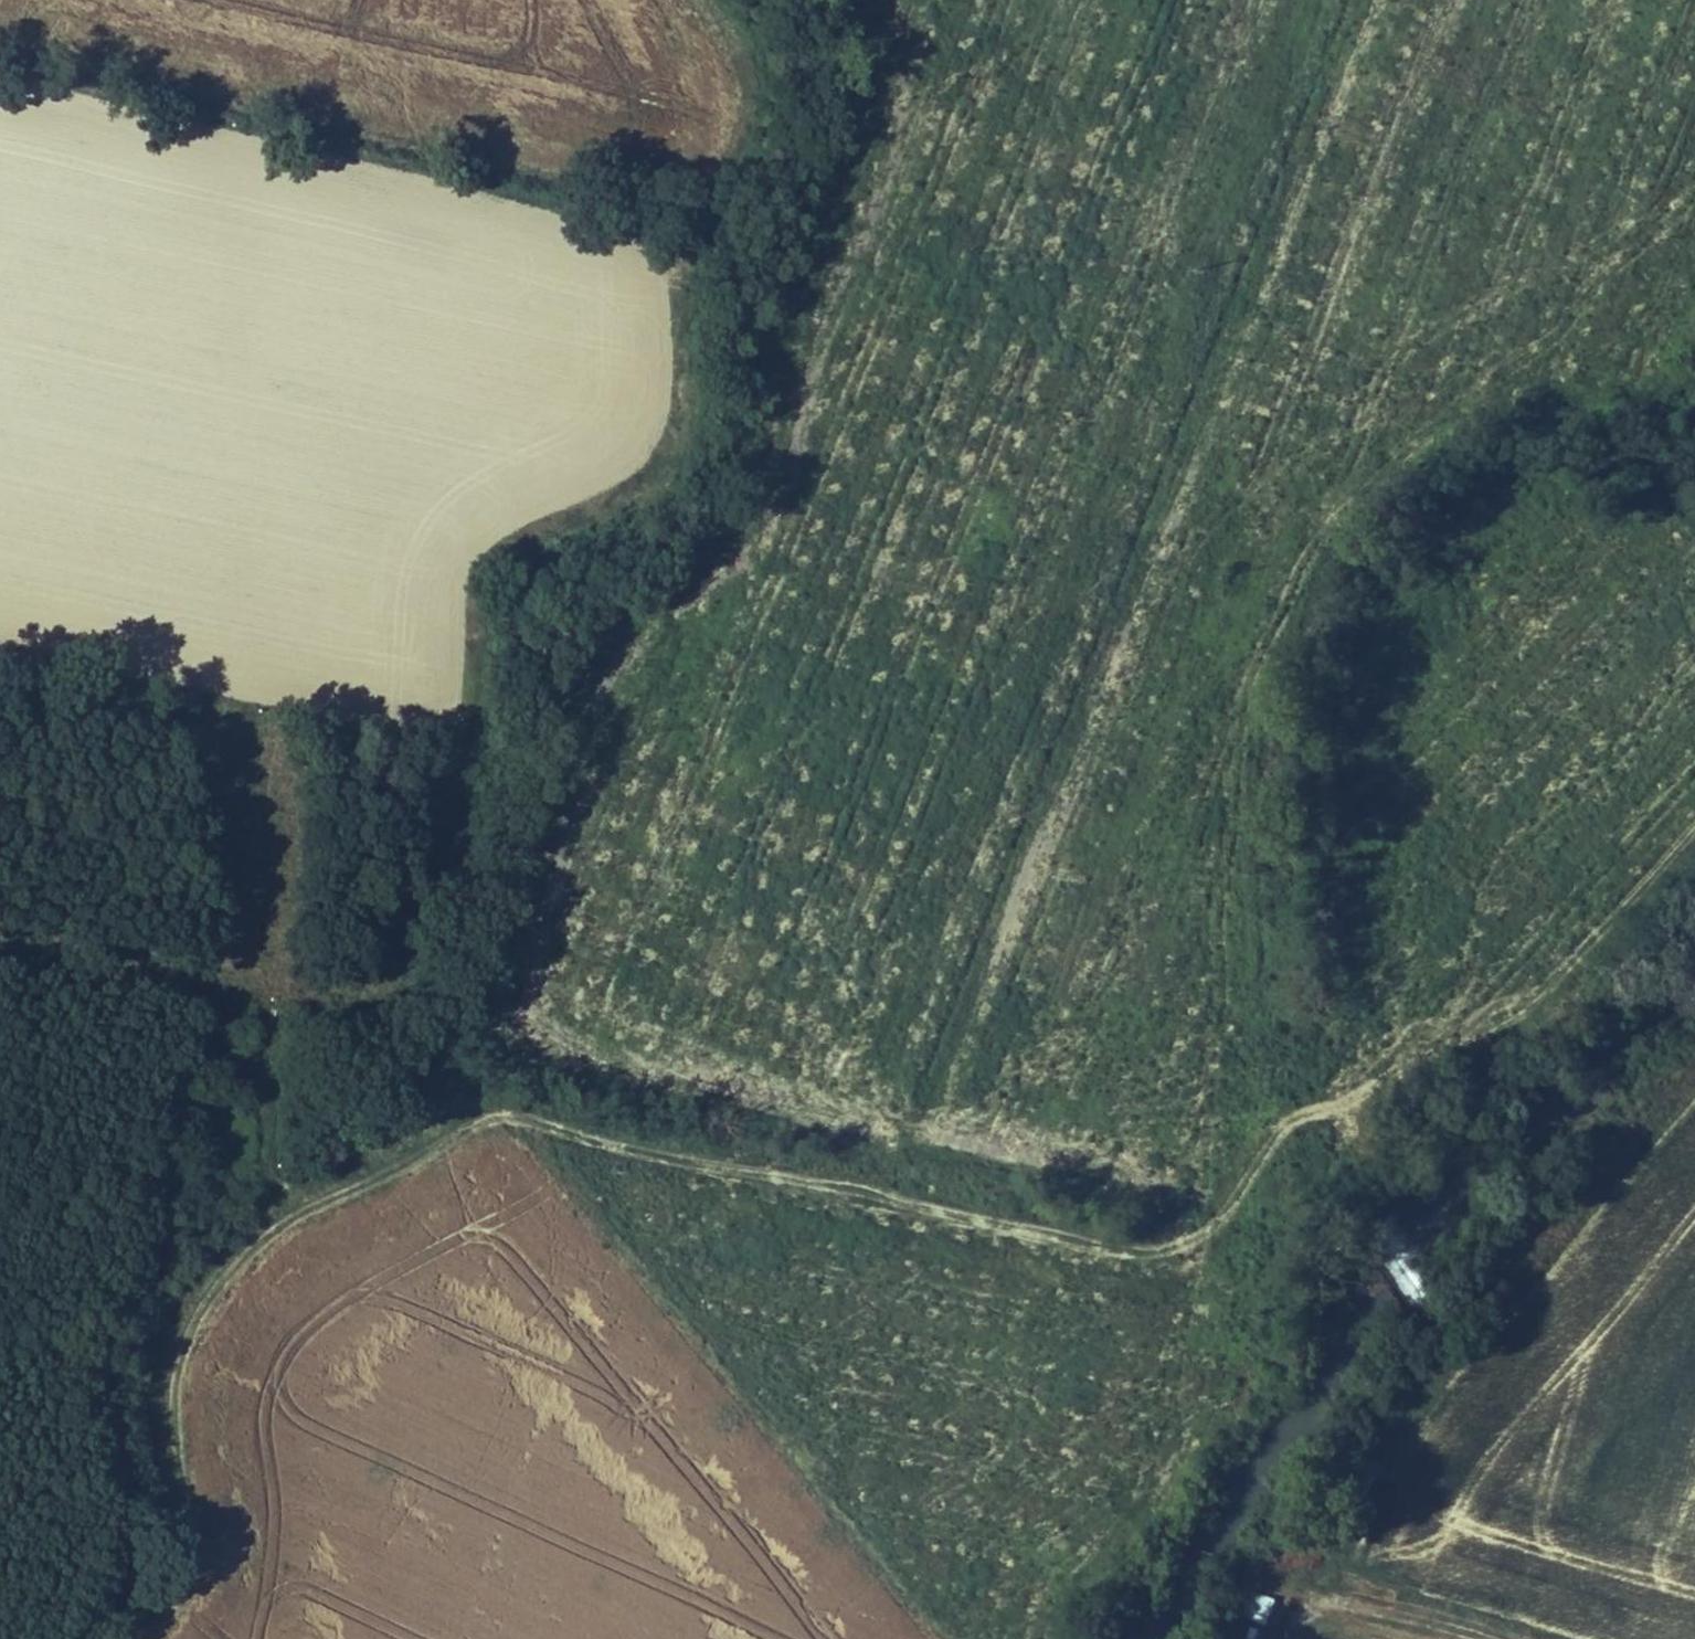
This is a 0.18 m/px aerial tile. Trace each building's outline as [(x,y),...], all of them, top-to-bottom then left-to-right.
[(1267,1623),(1276,1599),(1254,1591),(1244,1614),(1267,1623)]
